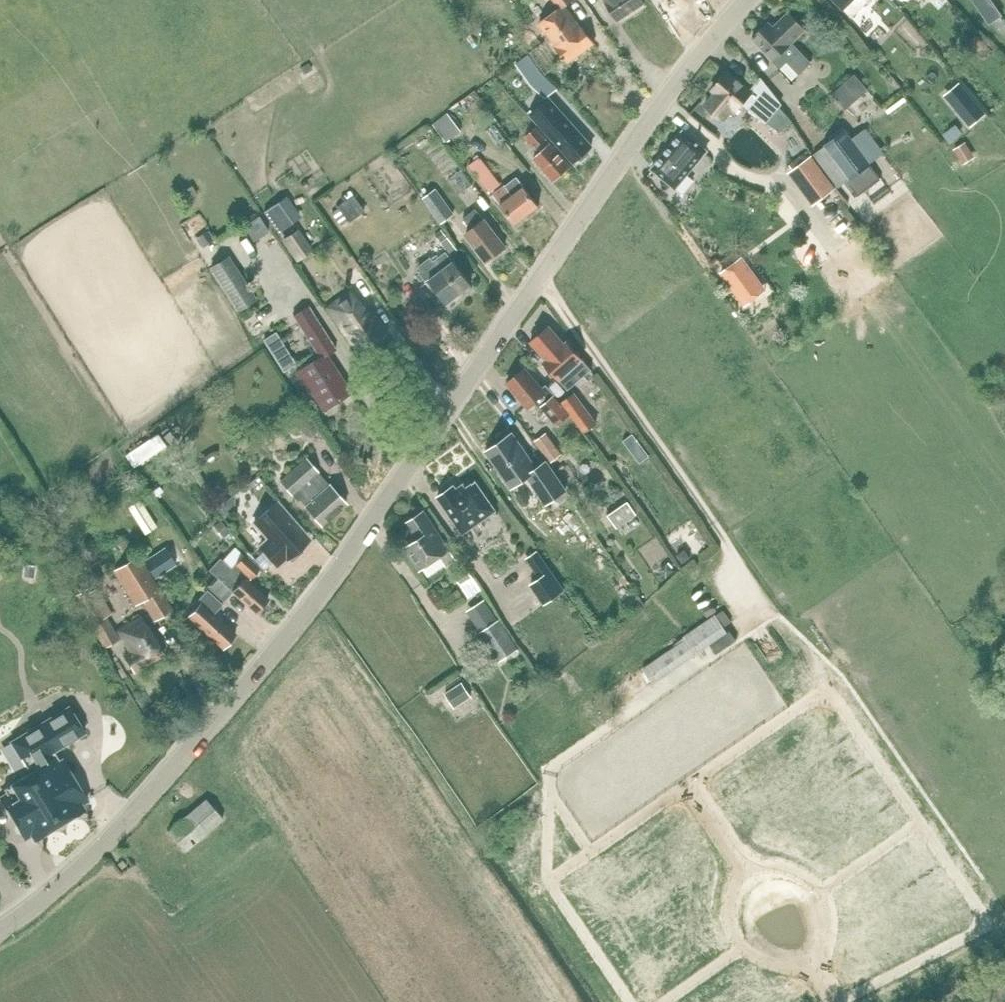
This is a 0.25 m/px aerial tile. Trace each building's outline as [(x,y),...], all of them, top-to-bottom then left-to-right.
[(560,8),(539,23),(568,62),(594,44),(565,5),(571,0),(554,0),(560,8)] [(618,20),(645,2),(643,0),(605,0),(618,20)] [(844,8),(853,16),(867,2),(869,0),(836,0),(844,8)] [(1000,17),(1002,16),(991,0),(973,0),(989,24),(1000,17)] [(800,73),(811,63),(797,50),(789,43),(803,28),(789,13),(774,27),(769,22),(752,38),(780,68),(788,61),(800,73)] [(532,84),(543,76),(528,55),(517,64),(532,84)] [(761,78),(750,91),(727,72),(721,80),(719,78),(712,86),(714,88),(712,90),(715,92),(705,104),(723,120),(733,108),(736,110),(742,103),(765,123),(781,104),(761,78)] [(847,109),(869,89),(855,74),(833,94),(847,109)] [(549,98),(531,115),(573,162),(577,159),(581,161),(589,153),(588,149),(592,146),(549,98)] [(978,104),(962,117),(971,128),(987,115),(978,104)] [(432,124),(446,143),(460,132),(445,113),(432,124)] [(570,166),(546,139),(536,127),(526,136),(536,148),(540,152),(533,158),(553,180),(570,166)] [(844,130),(812,155),(838,189),(844,184),(855,198),(881,178),(871,165),(872,164),(844,130)] [(706,151),(705,149),(704,150),(699,145),(700,144),(696,140),(695,142),(684,133),(683,131),(681,133),(682,133),(653,167),(651,169),(653,170),(675,188),(705,152),(706,151)] [(969,150),(962,140),(952,147),(959,157),(969,150)] [(811,156),(787,174),(811,206),(835,188),(811,156)] [(480,157),(470,164),(491,191),(501,184),(481,158),(480,157)] [(515,224),(539,205),(524,186),(513,195),(505,185),(493,194),(501,204),(500,204),(515,224)] [(349,222),(364,211),(352,194),(336,206),(337,208),(331,212),(341,226),(347,221),(349,222)] [(453,214),(441,197),(428,206),(440,224),(453,214)] [(283,198),(264,211),(279,232),(298,218),(283,198)] [(487,261),(505,247),(484,220),(483,220),(475,209),(463,219),(472,229),(466,234),(487,261)] [(313,249),(298,227),(281,239),(296,261),(313,249)] [(440,240),(446,235),(441,229),(435,234),(440,240)] [(206,232),(195,239),(201,247),(212,240),(206,232)] [(458,250),(448,236),(441,242),(451,256),(458,250)] [(447,303),(471,285),(446,252),(433,261),(430,256),(417,266),(420,271),(419,272),(427,283),(430,281),(447,303)] [(229,257),(210,269),(237,311),(256,298),(229,257)] [(737,259),(720,271),(741,300),(757,289),(737,259)] [(386,332),(383,329),(367,305),(362,308),(350,291),(327,307),(358,352),(386,332)] [(251,305),(233,313),(242,332),(260,324),(251,305)] [(334,349),(307,307),(294,315),(320,357),(297,372),(309,391),(311,390),(324,409),(350,393),(326,355),(334,349)] [(571,347),(569,349),(549,326),(530,342),(545,358),(542,361),(567,390),(579,380),(591,369),(571,347)] [(269,338),(263,341),(282,372),(288,368),(269,338)] [(546,384),(542,388),(525,368),(507,383),(527,408),(536,400),(557,424),(569,414),(554,396),(555,395),(546,384)] [(584,432),(596,423),(574,393),(562,402),(584,432)] [(169,430),(163,435),(171,446),(177,441),(169,430)] [(566,489),(557,477),(546,462),(536,469),(512,433),(486,452),(511,488),(527,476),(546,503),(566,489)] [(560,454),(545,434),(535,441),(550,461),(560,454)] [(622,435),(613,443),(628,461),(637,454),(622,435)] [(137,465),(159,451),(150,437),(128,452),(137,465)] [(346,504),(322,477),(306,458),(280,481),(297,501),(299,499),(305,506),(322,525),(346,504)] [(453,486),(437,497),(462,534),(495,511),(475,482),(466,488),(464,484),(456,489),(453,486)] [(145,533),(156,526),(139,500),(129,507),(145,533)] [(617,528),(636,515),(627,501),(607,515),(617,528)] [(300,545),(283,526),(291,519),(277,502),(253,521),(268,538),(260,545),(277,565),(300,545)] [(423,511),(406,522),(417,539),(404,547),(420,571),(440,557),(445,566),(455,559),(423,511)] [(216,527),(224,536),(230,531),(223,522),(216,527)] [(121,534),(114,539),(121,549),(128,544),(121,534)] [(154,578),(181,561),(170,543),(143,560),(154,578)] [(684,550),(676,556),(682,564),(690,558),(684,550)] [(537,551),(527,558),(540,578),(550,571),(537,551)] [(154,620),(172,609),(137,554),(113,569),(135,604),(142,600),(154,620)] [(268,599),(248,581),(259,569),(244,555),(231,569),(219,559),(209,570),(218,578),(209,588),(224,601),(232,592),(255,613),(268,599)] [(665,577),(672,570),(666,563),(658,569),(665,577)] [(481,590),(467,568),(454,577),(468,598),(481,590)] [(118,639),(108,620),(106,616),(111,613),(96,587),(91,590),(89,586),(75,594),(104,647),(118,639)] [(198,606),(188,617),(223,648),(235,634),(213,614),(222,604),(207,590),(198,600),(195,603),(198,606)] [(467,627),(487,616),(476,595),(455,606),(467,627)] [(652,683),(727,632),(715,615),(683,637),(685,639),(642,669),(652,683)] [(134,672),(163,654),(140,617),(117,631),(128,649),(122,652),(134,672)] [(479,631),(479,632),(498,662),(518,649),(498,619),(479,631)] [(455,709),(473,697),(463,682),(445,694),(455,709)] [(6,793),(0,797),(19,828),(25,838),(30,835),(31,834),(34,839),(84,809),(81,804),(87,800),(62,759),(58,762),(52,752),(84,732),(69,707),(11,742),(30,773),(3,789),(6,793)] [(16,753),(9,738),(0,743),(0,760),(16,753)] [(185,851),(215,826),(223,819),(206,799),(168,831),(185,851)]
